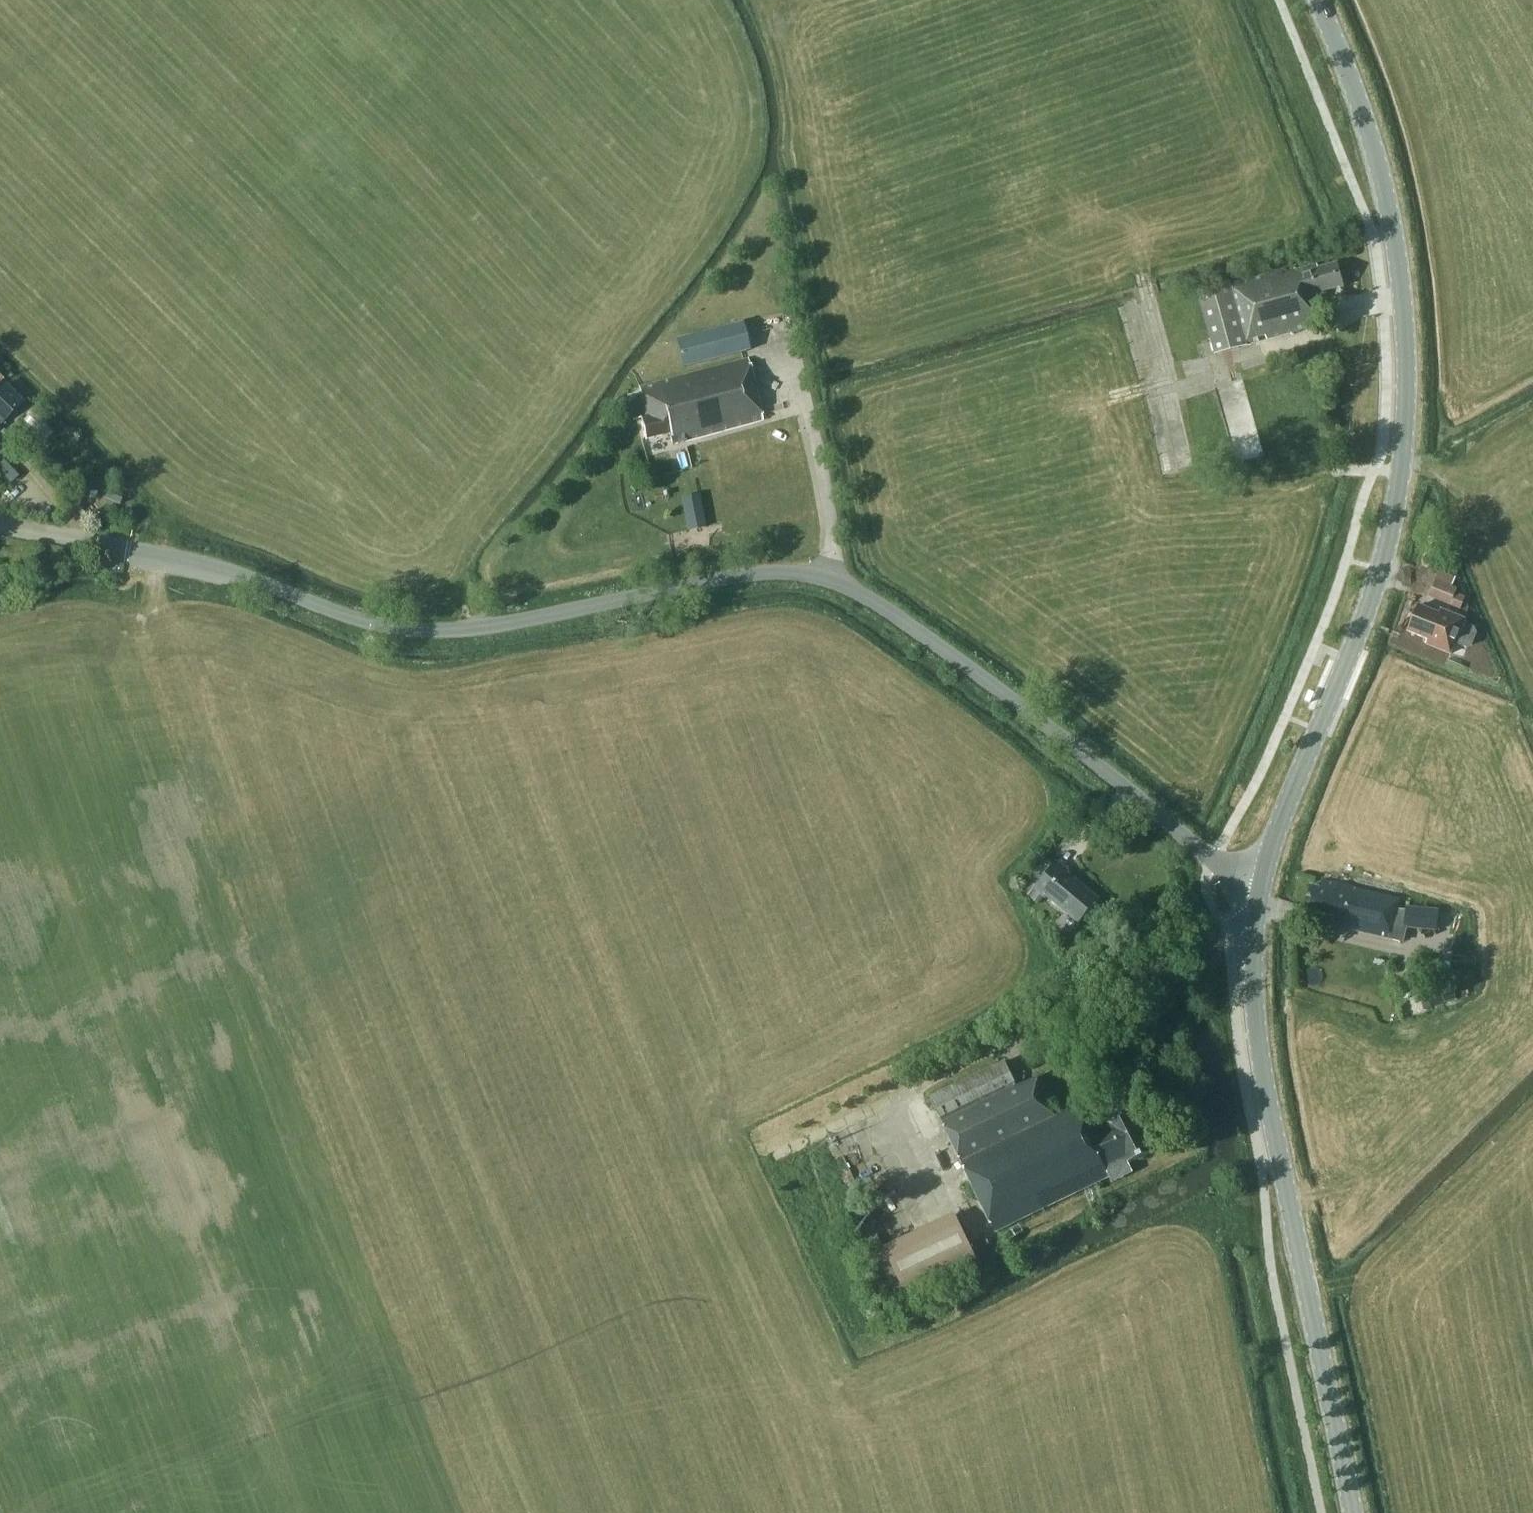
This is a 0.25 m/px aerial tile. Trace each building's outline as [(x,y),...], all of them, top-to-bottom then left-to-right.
[(1343,285),(1337,262),(1318,268),(1317,264),(1297,270),(1296,266),(1232,283),(1249,343),(1319,323),(1311,294),(1343,285)] [(1198,291),(1199,295),(1215,353),(1247,344),(1230,283),(1198,291)] [(682,368),(745,352),(738,324),(735,325),(706,332),(674,340),(682,368)] [(763,421),(748,360),(639,387),(646,417),(640,418),(646,440),(670,433),(672,445),(685,441),(685,440),(763,421)] [(9,381),(3,369),(0,371),(0,385),(9,381)] [(23,402),(5,384),(0,389),(0,425),(23,402)] [(19,477),(4,461),(0,464),(0,473),(11,484),(19,477)] [(688,532),(706,528),(700,495),(681,498),(688,532)] [(1428,596),(1460,609),(1465,597),(1455,593),(1457,588),(1452,586),(1456,578),(1438,571),(1428,596)] [(1442,610),(1440,614),(1419,606),(1409,632),(1429,641),(1427,645),(1451,654),(1456,642),(1466,646),(1472,644),(1477,633),(1474,626),(1464,622),(1465,619),(1442,610)] [(1054,865),(1044,856),(1017,887),(1034,902),(1041,895),(1045,898),(1046,896),(1079,923),(1099,899),(1066,873),(1067,872),(1057,862),(1054,865)] [(1342,928),(1402,941),(1405,928),(1436,931),(1438,911),(1406,908),(1405,911),(1396,910),(1399,899),(1352,889),(1352,888),(1323,881),(1321,889),(1311,887),(1306,908),(1344,918),(1342,928)] [(1086,966),(1093,960),(1083,949),(1076,955),(1086,966)] [(1444,1005),(1456,1001),(1451,986),(1439,989),(1444,1005)] [(930,1098),(951,1141),(995,1233),(1110,1178),(1108,1175),(1153,1152),(1130,1108),(1097,1124),(1087,1102),(1057,1116),(1038,1077),(1017,1087),(1005,1062),(930,1098)] [(955,1214),(883,1248),(889,1259),(906,1295),(978,1261),(955,1214)] [(862,1233),(867,1248),(880,1243),(874,1229),(862,1233)] [(883,1248),(863,1258),(868,1269),(886,1305),(894,1301),(906,1295),(889,1259),(883,1248)]
